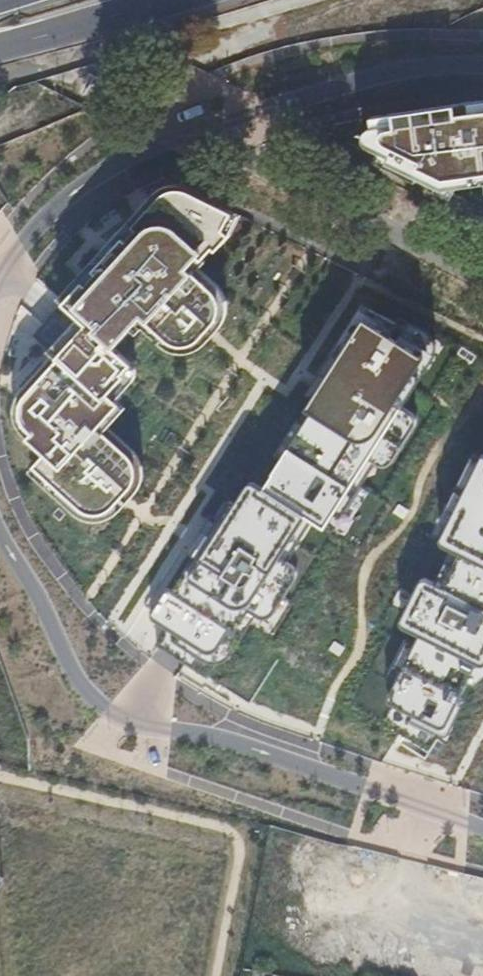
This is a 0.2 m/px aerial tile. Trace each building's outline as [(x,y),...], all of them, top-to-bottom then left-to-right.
[(456,113),(456,111),(424,115),(424,118),(366,128),(362,132),(362,136),(365,144),(389,156),(386,161),(440,188),(482,182),(482,110),(456,113)] [(226,229),(233,214),(188,191),(178,191),(167,195),(159,201),(45,327),(34,339),(59,362),(29,396),(24,406),(23,412),(25,421),(35,433),(30,439),(47,455),(36,467),(86,511),(99,514),(106,512),(113,509),(127,495),(131,490),(136,479),(136,468),(132,459),(100,428),(121,406),(109,395),(127,376),(124,374),(133,365),(118,351),(146,319),(171,342),(182,345),(192,345),(200,342),(207,335),(209,332),(214,329),(218,325),(223,311),(221,296),(191,269),(201,258),(203,261),(215,249),(217,251),(232,235),(226,229)] [(168,629),(157,646),(159,647),(172,655),(185,664),(208,679),(244,622),(250,612),(263,620),(264,621),(266,621),(268,621),(270,620),(272,619),(272,618),(273,616),(298,578),(299,576),(299,574),(299,572),(298,571),(298,570),(297,569),(295,567),(281,558),(307,517),(326,528),(340,507),(347,512),(362,489),(354,484),(370,459),(380,465),(382,467),(383,468),(385,468),(388,468),(390,468),(391,467),(392,466),(393,464),(419,425),(419,423),(420,422),(420,420),(419,419),(418,417),(417,416),(416,414),(398,403),(427,357),(428,354),(429,351),(429,349),(428,346),(427,343),(426,341),(424,338),(422,337),(371,310),(312,402),(308,409),(314,414),(266,490),(255,483),(254,483),(252,483),(251,483),(250,484),(249,486),(236,505),(231,502),(217,524),(174,592),(169,589),(152,615),(151,616),(151,617),(152,619),(153,620),(168,629)] [(442,540),(441,542),(442,544),(443,545),(444,546),(460,554),(443,587),(426,579),(425,578),(424,579),(423,579),(422,579),(421,581),(401,621),(401,622),(401,624),(401,625),(402,626),(403,627),(420,635),(389,697),(388,699),(388,700),(389,701),(389,702),(391,704),(392,705),(413,716),(409,724),(434,736),(438,728),(445,731),(478,664),(482,666),(482,667),(482,456),(442,540)] [(399,752),(396,764),(416,768),(419,756),(399,752)] [(468,975),(482,975),(482,964),(473,961),(468,975)]
